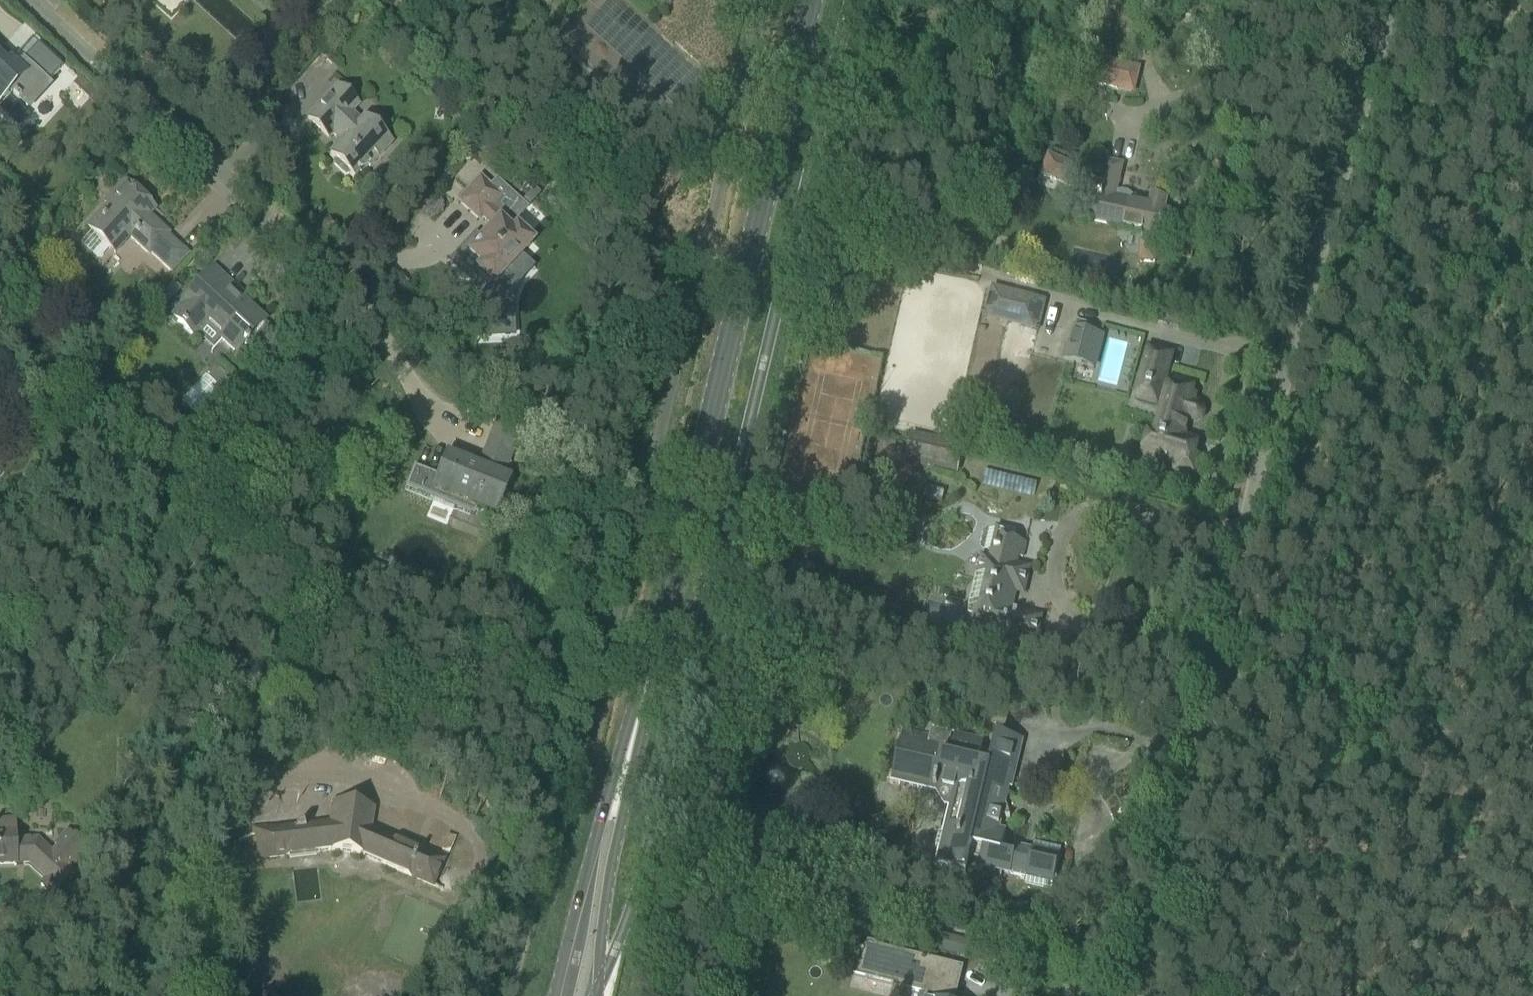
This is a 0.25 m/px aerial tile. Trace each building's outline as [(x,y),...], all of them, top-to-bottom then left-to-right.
[(289,10),(297,16),(307,5),(302,0),(298,0),(289,10)] [(1099,58),(1095,80),(1112,84),(1113,78),(1130,82),(1134,65),(1099,58)] [(1,102),(2,101),(10,92),(12,95),(20,102),(26,107),(27,108),(49,84),(48,83),(23,60),(17,67),(11,61),(7,66),(0,59),(0,101),(1,102)] [(338,87),(322,104),(308,119),(329,138),(333,133),(343,143),(330,156),(355,179),(368,164),(365,161),(373,153),(379,159),(392,145),(365,120),(361,123),(351,114),(359,106),(338,87)] [(1107,162),(1103,181),(1083,173),(1085,169),(1049,153),(1041,172),(1078,188),(1081,180),(1101,188),(1099,195),(1098,194),(1097,197),(1095,197),(1090,220),(1143,233),(1143,243),(1140,243),(1139,263),(1154,263),(1155,243),(1150,243),(1150,234),(1163,237),(1169,213),(1164,212),(1166,201),(1151,198),(1150,204),(1131,200),(1132,197),(1127,194),(1121,192),(1115,194),(1122,165),(1107,162)] [(458,264),(458,265),(484,289),(485,321),(483,321),(483,334),(512,333),(511,320),(509,320),(507,271),(521,256),(532,243),(513,225),(528,208),(496,178),(488,187),(480,178),(458,201),(479,220),(482,217),(493,227),(468,254),(469,255),(459,265),(458,264)] [(115,199),(88,228),(91,231),(111,250),(126,233),(150,255),(151,254),(171,272),(188,253),(168,235),(169,234),(141,208),(148,202),(126,181),(112,196),(115,199)] [(534,188),(522,200),(529,207),(541,194),(534,188)] [(215,269),(201,284),(183,303),(185,305),(173,318),(194,336),(205,324),(237,353),(266,322),(232,291),(235,288),(215,269)] [(153,300),(164,311),(185,288),(173,278),(153,300)] [(1049,299),(995,285),(987,318),(1041,331),(1049,299)] [(1103,335),(1076,329),(1074,337),(1068,336),(1062,359),(1095,367),(1103,335)] [(262,355),(272,365),(281,354),(271,345),(262,355)] [(1190,394),(1192,386),(1170,380),(1169,383),(1164,381),(1164,380),(1141,374),(1138,384),(1160,390),(1159,392),(1166,394),(1154,436),(1147,434),(1141,456),(1176,466),(1174,472),(1193,477),(1199,458),(1193,457),(1197,441),(1182,437),(1187,420),(1192,421),(1197,421),(1201,419),(1203,415),(1203,411),(1201,407),(1197,404),(1192,403),(1195,395),(1190,394)] [(54,380),(46,389),(58,399),(66,391),(54,380)] [(582,410),(568,418),(574,429),(588,421),(582,410)] [(414,467),(405,489),(474,517),(474,515),(477,508),(495,515),(508,481),(503,479),(521,433),(497,424),(479,470),(448,457),(440,477),(414,467)] [(961,442),(925,434),(914,431),(908,457),(955,468),(961,442)] [(278,437),(269,447),(279,456),(288,446),(278,437)] [(78,452),(71,461),(79,468),(87,460),(78,452)] [(980,603),(974,627),(992,631),(993,627),(1000,629),(995,651),(1007,654),(1006,658),(1022,661),(1026,643),(1037,646),(1040,631),(1036,630),(1039,617),(1007,610),(1013,590),(1022,592),(1028,568),(1014,565),(1016,556),(1022,557),(1025,543),(1013,540),(1014,533),(988,527),(983,547),(993,550),(987,572),(986,573),(984,575),(982,576),(981,578),(980,580),(979,582),(978,584),(977,586),(977,588),(977,590),(977,593),(977,595),(977,597),(978,599),(979,601),(980,603)] [(996,734),(991,757),(989,766),(977,763),(982,740),(955,734),(952,744),(948,743),(951,733),(932,729),(930,737),(907,731),(896,775),(933,784),(933,785),(936,786),(938,778),(955,782),(936,863),(965,870),(971,845),(983,848),(978,866),(990,869),(1010,874),(1025,877),(1024,882),(1051,889),(1053,881),(1056,879),(1054,876),(1061,848),(1034,842),(1031,852),(1023,850),(1024,848),(1012,845),(1010,854),(1000,851),(1005,831),(998,829),(1008,787),(1011,788),(1022,740),(996,734)] [(332,822),(259,829),(261,855),(287,853),(288,860),(318,857),(317,850),(335,848),(362,853),(415,877),(433,885),(444,861),(426,853),(372,828),(375,809),(335,802),(332,822)] [(30,860),(48,877),(42,883),(51,892),(58,885),(61,888),(76,872),(71,868),(87,851),(67,832),(56,845),(57,846),(53,851),(39,838),(35,839),(35,837),(17,838),(16,820),(0,821),(0,861),(30,860)] [(958,954),(961,942),(941,938),(938,949),(958,954)] [(944,962),(868,944),(852,973),(898,984),(897,987),(921,993),(921,995),(936,995),(944,962)]
